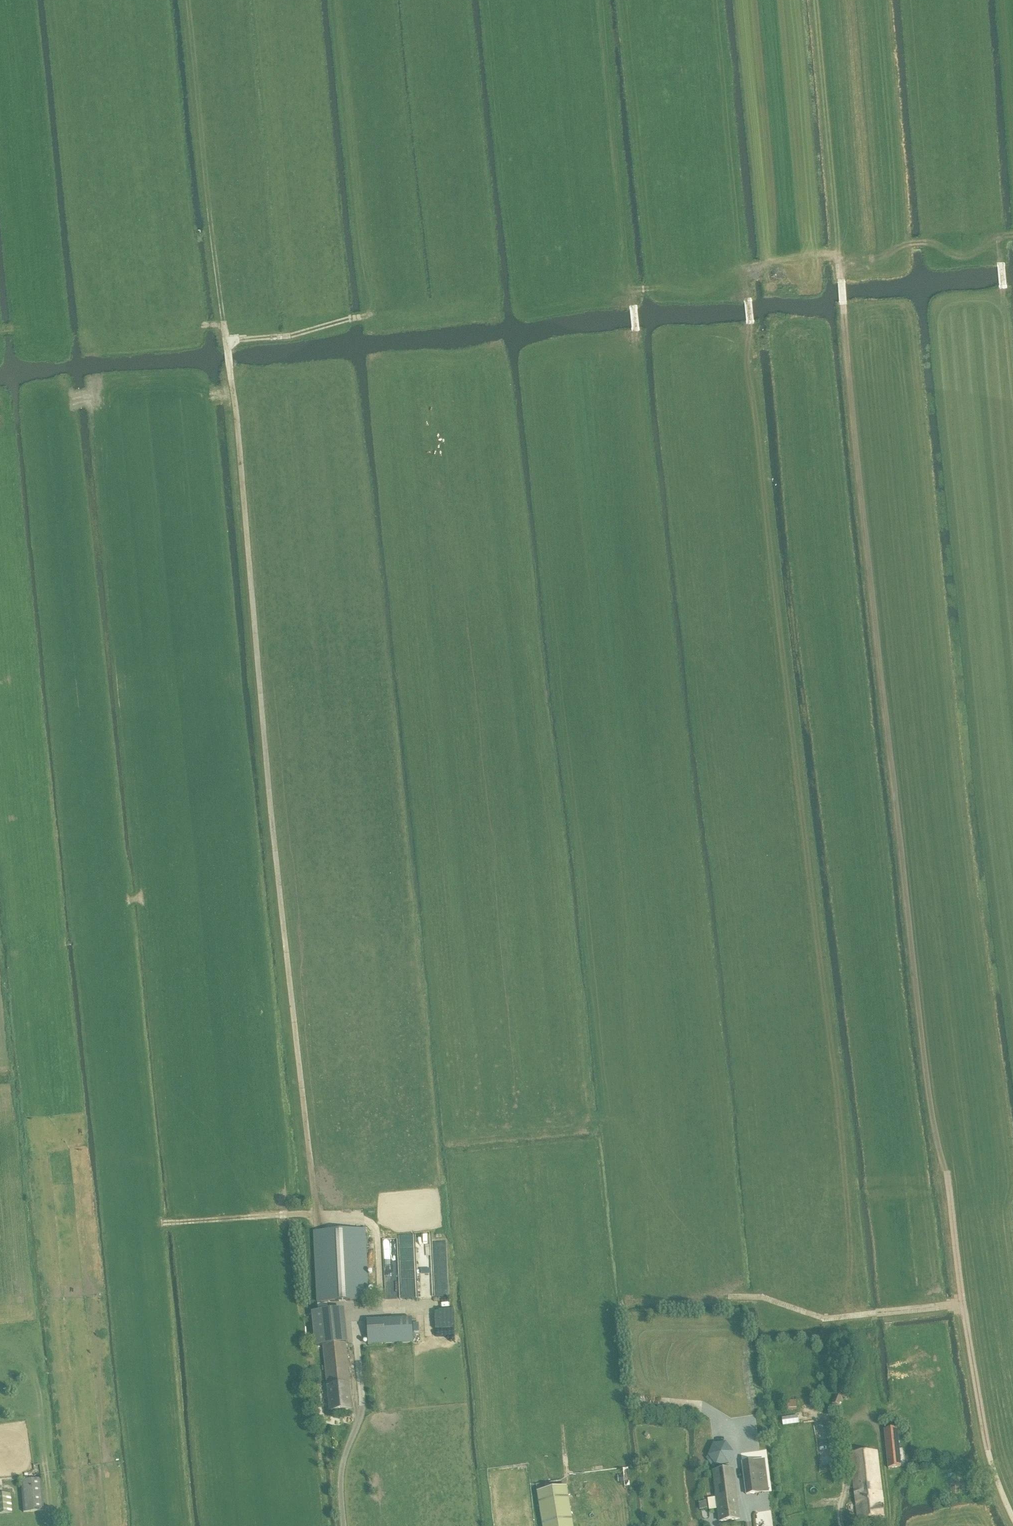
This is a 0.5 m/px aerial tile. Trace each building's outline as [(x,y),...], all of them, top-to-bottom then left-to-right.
[(318,1302),(368,1300),(365,1229),(314,1232),(318,1302)] [(345,1310),(312,1313),(315,1346),(348,1343),(345,1310)] [(368,1346),(414,1344),(413,1319),(367,1321),(368,1346)] [(346,1343),(323,1345),(327,1383),(328,1393),(330,1410),(330,1412),(352,1410),(346,1343)] [(839,1406),(842,1397),(835,1394),(832,1403),(839,1406)] [(887,1468),(901,1467),(898,1429),(883,1430),(887,1468)] [(728,1464),(733,1452),(725,1442),(713,1444),(708,1456),(716,1466),(728,1464)] [(877,1451),(849,1454),(857,1521),(884,1518),(877,1451)] [(745,1496),(769,1493),(764,1459),(741,1462),(745,1496)] [(733,1468),(712,1471),(719,1522),(739,1519),(733,1468)] [(24,1513),(44,1511),(41,1480),(21,1481),(24,1513)] [(567,1486),(537,1491),(542,1525),(574,1525),(567,1486)] [(12,1514),(10,1494),(0,1495),(0,1515),(12,1514)] [(699,1510),(707,1509),(706,1501),(698,1502),(699,1510)]
